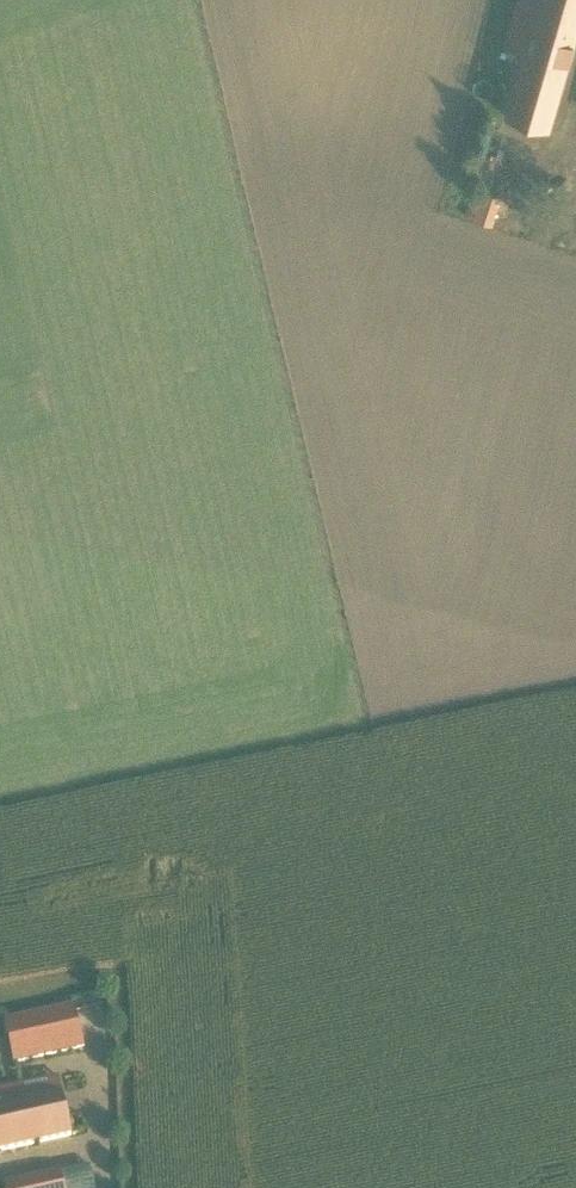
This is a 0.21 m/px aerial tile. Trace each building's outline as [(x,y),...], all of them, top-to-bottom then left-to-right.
[(504,44),(500,42),(481,108),(548,128),(575,33),(575,0),(517,0),(504,44)] [(500,195),(473,186),(465,212),(491,221),(500,195)] [(4,1021),(14,1063),(84,1047),(74,1005),(4,1021)] [(70,1136),(58,1077),(0,1090),(0,1152),(70,1136)] [(4,1184),(5,1187),(64,1187),(60,1171),(4,1184)]
